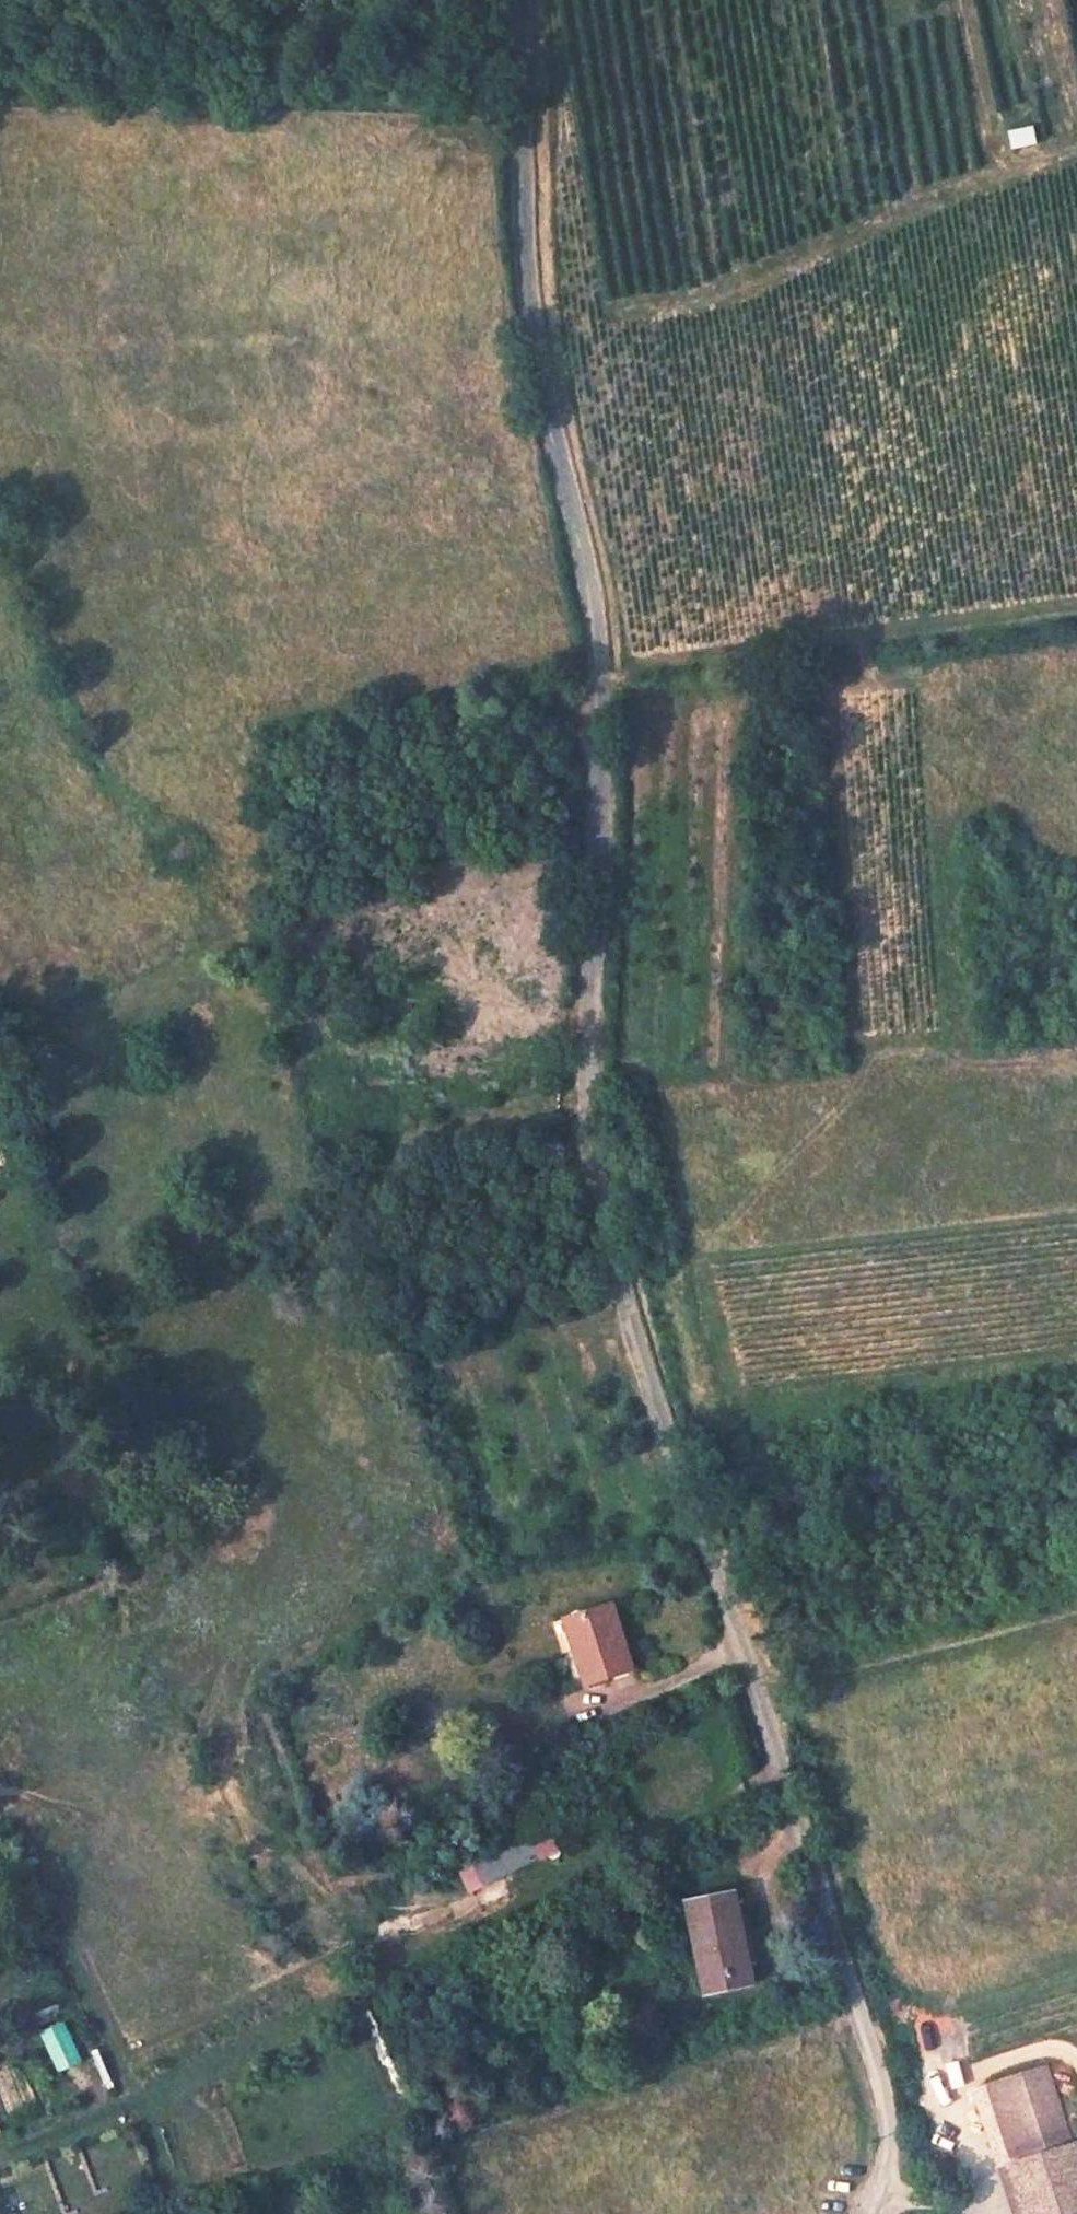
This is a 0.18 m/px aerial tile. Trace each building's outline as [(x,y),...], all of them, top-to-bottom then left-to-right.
[(1011,128),(1014,147),(1040,143),(1037,124),(1011,128)] [(632,1675),(612,1607),(566,1620),(587,1689),(632,1675)] [(555,1824),(462,1872),(473,1894),(566,1846),(555,1824)] [(693,1910),(711,2002),(760,1994),(741,1902),(693,1910)] [(59,2072),(86,2060),(68,2020),(42,2031),(59,2072)] [(1067,2130),(1046,2067),(984,2089),(1005,2151),(1067,2130)] [(1075,2146),(1010,2166),(1018,2193),(1076,2180),(1076,2152),(1075,2146)] [(1018,2193),(1025,2213),(1076,2213),(1076,2180),(1018,2193)]
